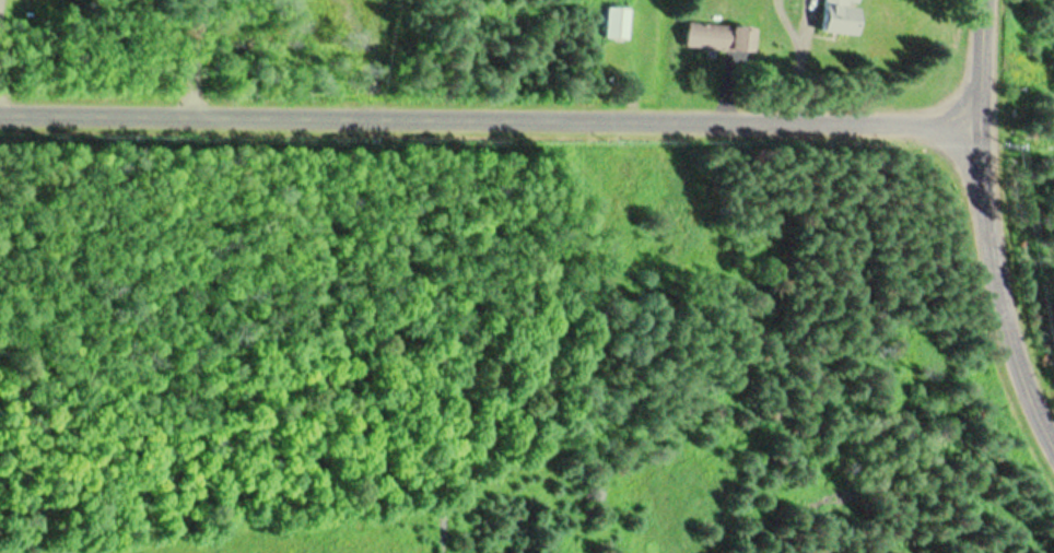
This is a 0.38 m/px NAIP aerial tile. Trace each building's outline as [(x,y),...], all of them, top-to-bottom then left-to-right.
[(852,36),(855,8),(820,5),(817,33),(852,36)] [(627,10),(605,9),(604,39),(626,40),(627,10)] [(684,23),(682,49),(749,52),(750,26),(684,23)]
